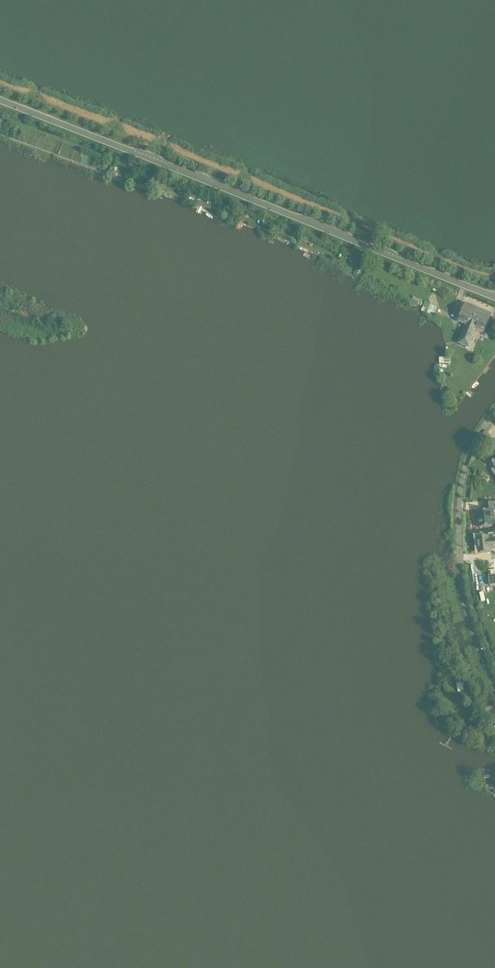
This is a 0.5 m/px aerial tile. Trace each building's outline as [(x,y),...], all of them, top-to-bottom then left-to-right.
[(426,302),(421,311),(433,317),(435,313),(437,314),(439,308),(426,302)] [(464,346),(479,309),(466,304),(458,322),(466,325),(459,344),(464,346)] [(484,332),(492,315),(479,309),(464,346),(469,348),(476,329),(484,332)] [(493,527),(492,519),(494,519),(493,511),(494,510),(494,502),(484,503),(485,511),(478,512),(479,528),(493,527)] [(494,539),(493,536),(477,538),(479,554),(494,552),(494,556),(494,540),(494,539)]
